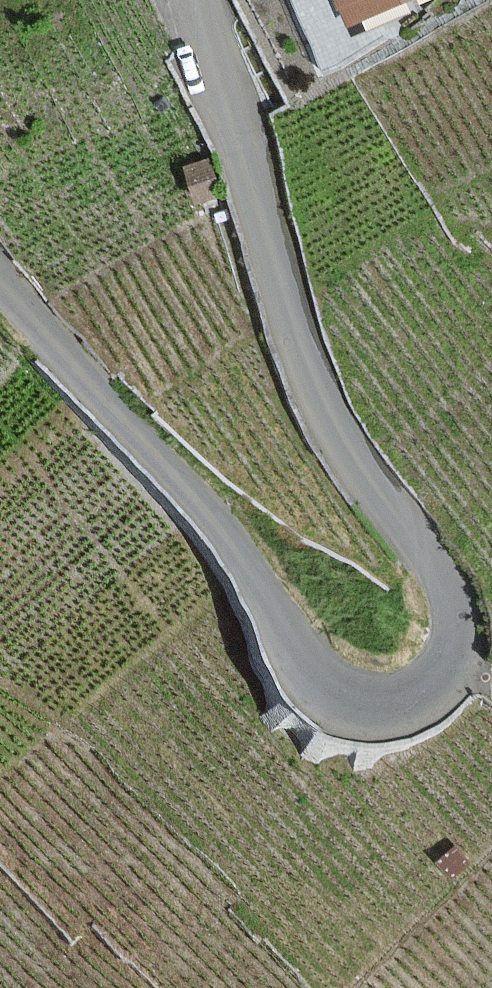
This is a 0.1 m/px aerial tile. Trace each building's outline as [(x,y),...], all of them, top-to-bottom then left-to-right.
[(343,29),(406,0),(329,0),(343,29)]
